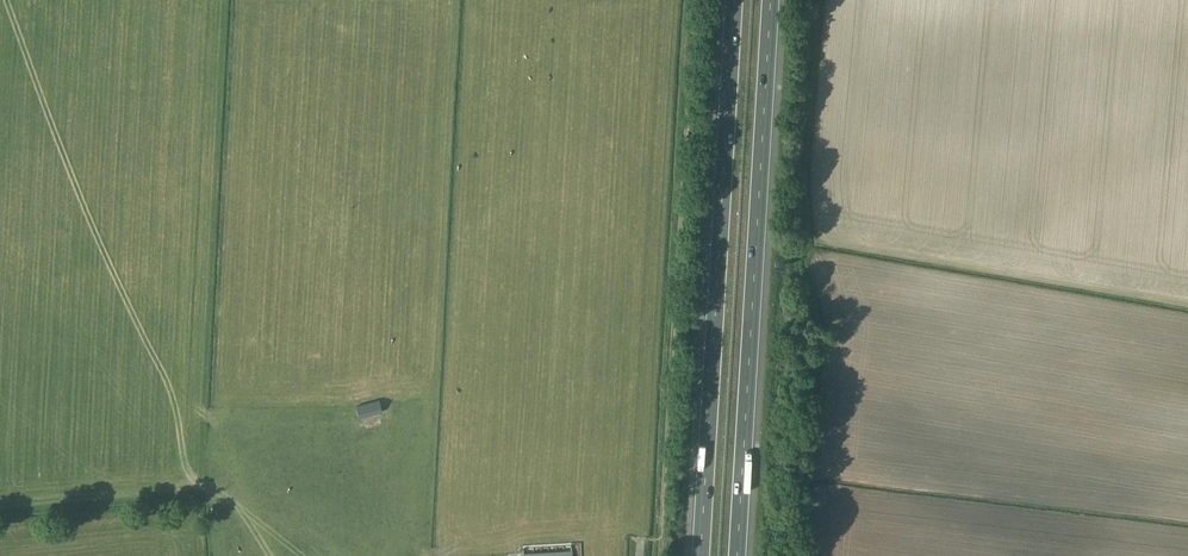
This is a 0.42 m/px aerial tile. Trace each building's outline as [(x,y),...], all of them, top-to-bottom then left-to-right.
[(383,411),(379,399),(356,405),(359,418),(383,411)] [(572,542),(522,545),(523,555),(573,555),(572,542)]
